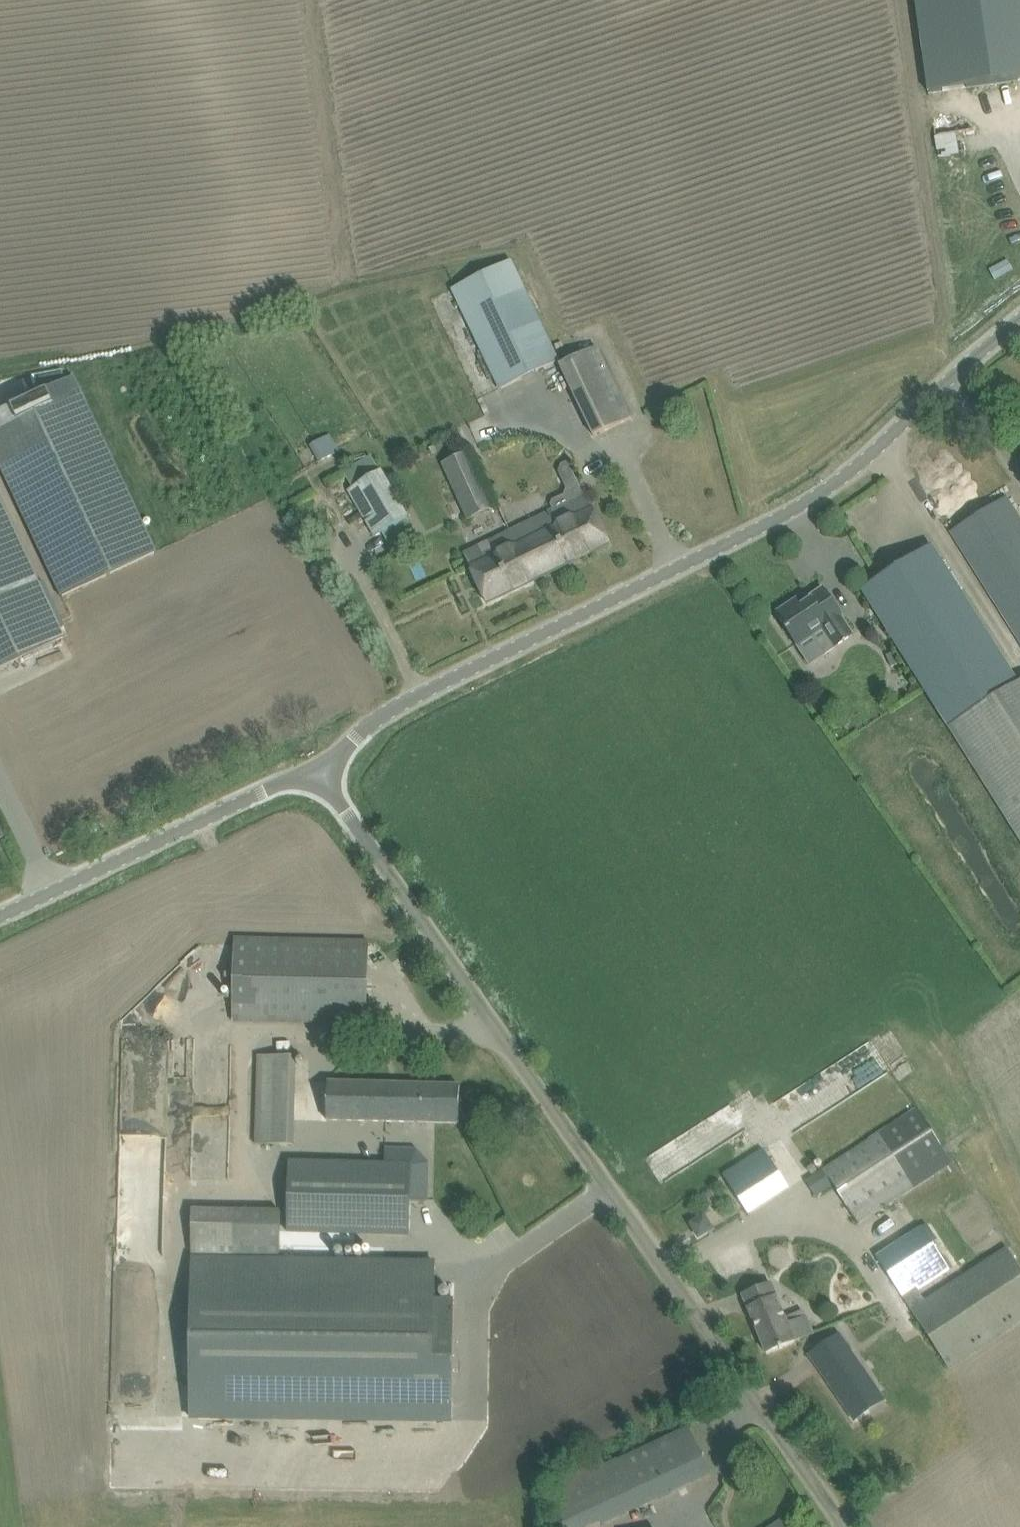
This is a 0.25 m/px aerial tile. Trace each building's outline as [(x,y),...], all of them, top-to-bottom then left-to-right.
[(928,95),(1019,82),(1019,0),(915,0),(928,95)] [(557,361),(519,281),(510,263),(454,289),(500,387),(557,361)] [(989,269),(994,278),(1006,272),(1001,263),(989,269)] [(596,347),(562,363),(595,435),(629,419),(596,347)] [(0,409),(0,468),(60,596),(97,579),(156,551),(133,503),(73,375),(71,376),(0,409)] [(325,437),(310,445),(319,461),(334,453),(325,437)] [(468,517),(493,505),(467,451),(442,463),(468,517)] [(377,536),(383,532),(390,546),(414,532),(407,518),(408,517),(381,471),(381,472),(370,454),(342,472),(352,489),(350,490),(377,536)] [(921,476),(933,478),(935,460),(923,458),(921,476)] [(554,520),(520,536),(522,541),(521,541),(539,578),(609,545),(591,507),(591,508),(583,493),(549,509),(554,520)] [(953,533),(1019,639),(1019,518),(1019,517),(1012,506),(1007,498),(953,533)] [(17,658),(65,636),(64,634),(37,580),(0,501),(0,666),(17,658)] [(488,603),(539,578),(521,541),(522,541),(520,536),(515,538),(510,528),(488,538),(496,553),(489,557),(483,544),(464,553),(470,565),(470,566),(488,603)] [(932,545),(862,588),(948,725),(995,695),(1018,681),(932,545)] [(781,612),(778,615),(810,664),(853,635),(841,617),(842,616),(823,588),(808,598),(809,599),(800,605),(798,601),(794,604),(791,603),(782,609),(781,612)] [(895,652),(887,655),(892,667),(900,663),(895,652)] [(948,725),(1019,840),(1019,679),(1018,681),(995,695),(948,725)] [(233,1021),(367,1024),(369,941),(235,937),(233,1021)] [(774,1101),(792,1131),(892,1069),(875,1040),(774,1101)] [(258,1054),(255,1143),(283,1144),(294,1144),(297,1056),(258,1054)] [(327,1120),(439,1122),(459,1123),(460,1085),(328,1083),(327,1120)] [(826,1168),(805,1181),(816,1197),(834,1185),(857,1220),(858,1223),(952,1163),(950,1160),(948,1157),(942,1147),(917,1109),(916,1110),(899,1121),(826,1168)] [(164,1251),(167,1126),(133,1126),(132,1142),(121,1141),(118,1250),(164,1251)] [(762,1149),(725,1174),(742,1199),(779,1174),(762,1149)] [(289,1163),(288,1231),(410,1234),(411,1200),(411,1166),(385,1165),(289,1163)] [(280,1210),(193,1209),(192,1257),(280,1258),(280,1210)] [(705,1215),(690,1224),(698,1238),(713,1230),(705,1215)] [(1019,1319),(1019,1267),(1007,1247),(925,1299),(919,1290),(951,1270),(923,1227),(878,1256),(948,1365),(1019,1319)] [(192,1260),(190,1416),(210,1416),(453,1420),(454,1299),(435,1299),(436,1263),(323,1262),(192,1260)] [(772,1283),(761,1287),(743,1295),(767,1352),(779,1347),(780,1349),(783,1347),(782,1346),(813,1333),(806,1316),(804,1310),(786,1317),(772,1283)] [(839,1334),(810,1354),(855,1420),(870,1410),(862,1398),(876,1388),(839,1334)] [(693,1482),(711,1474),(689,1426),(606,1465),(601,1453),(556,1474),(565,1526),(598,1526),(693,1482)]
